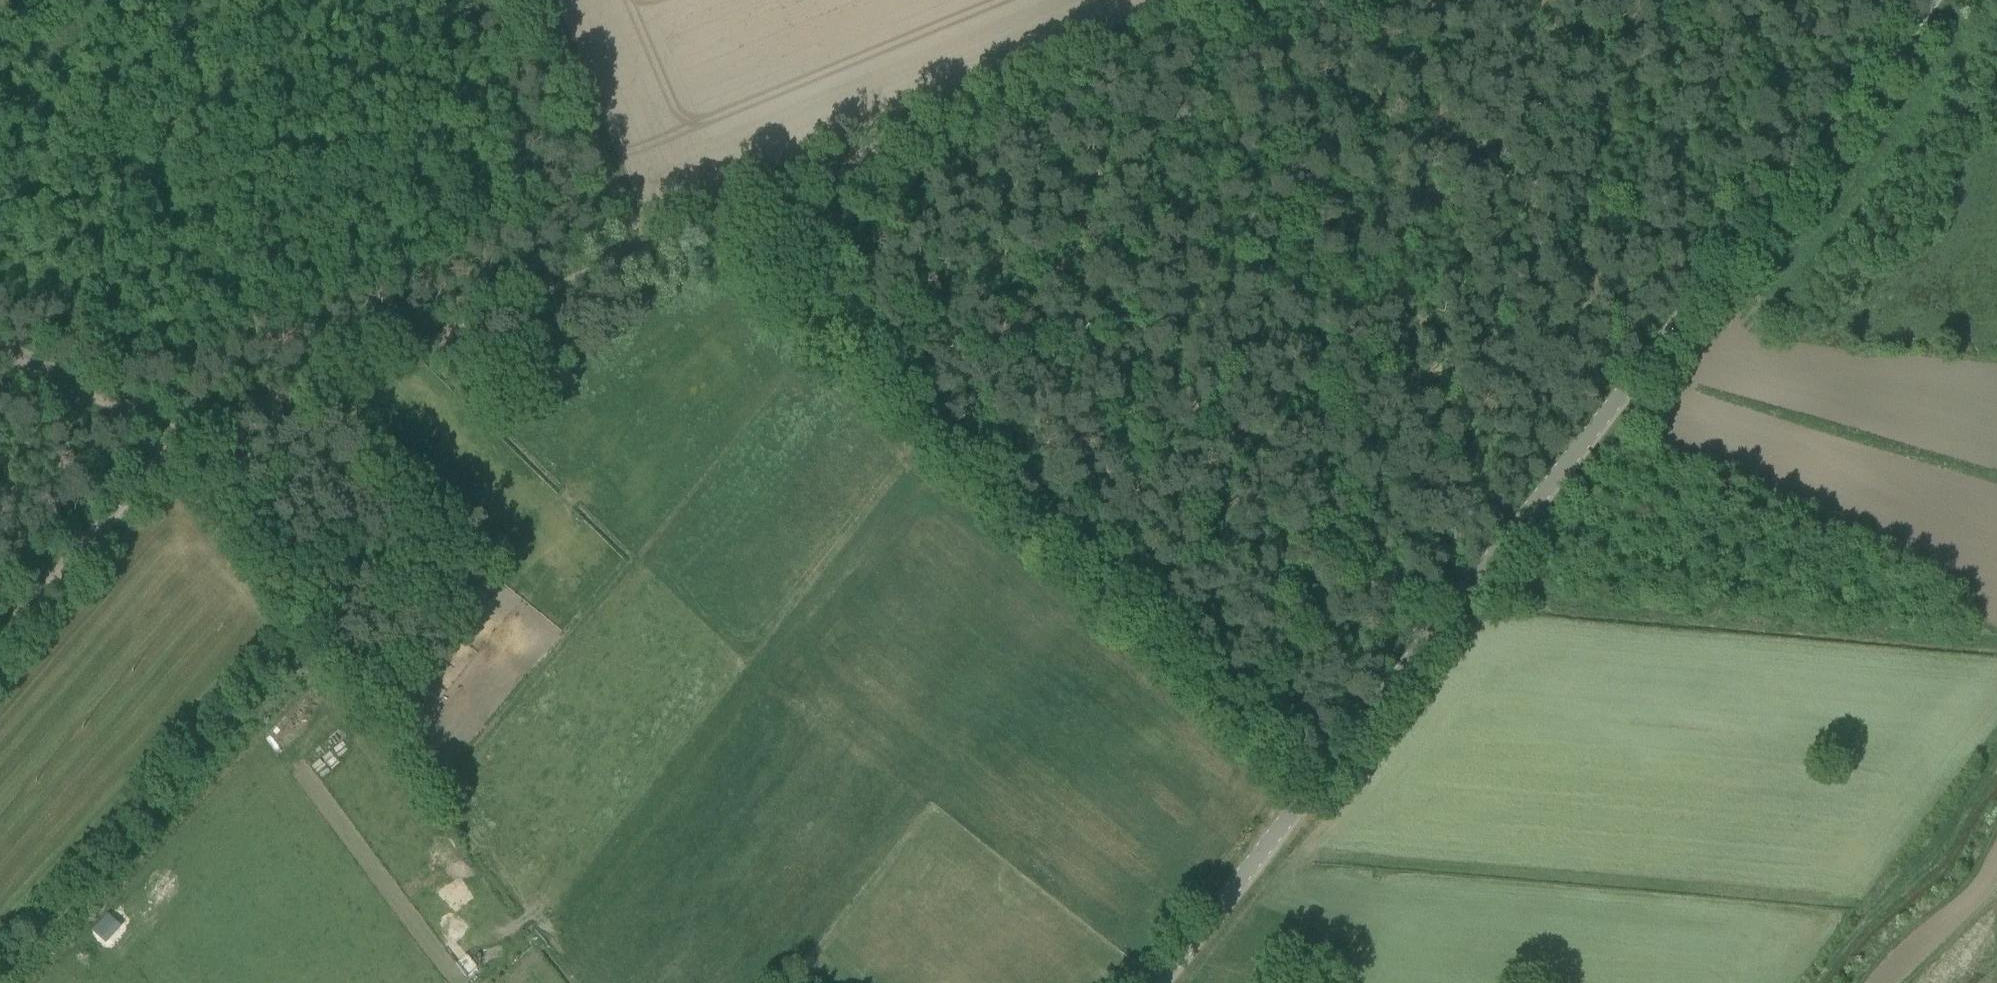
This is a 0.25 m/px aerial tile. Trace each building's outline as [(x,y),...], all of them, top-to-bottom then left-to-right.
[(300,715),(299,724),(307,725),(308,716),(300,715)] [(277,722),(272,730),(279,735),(284,727),(277,722)]
